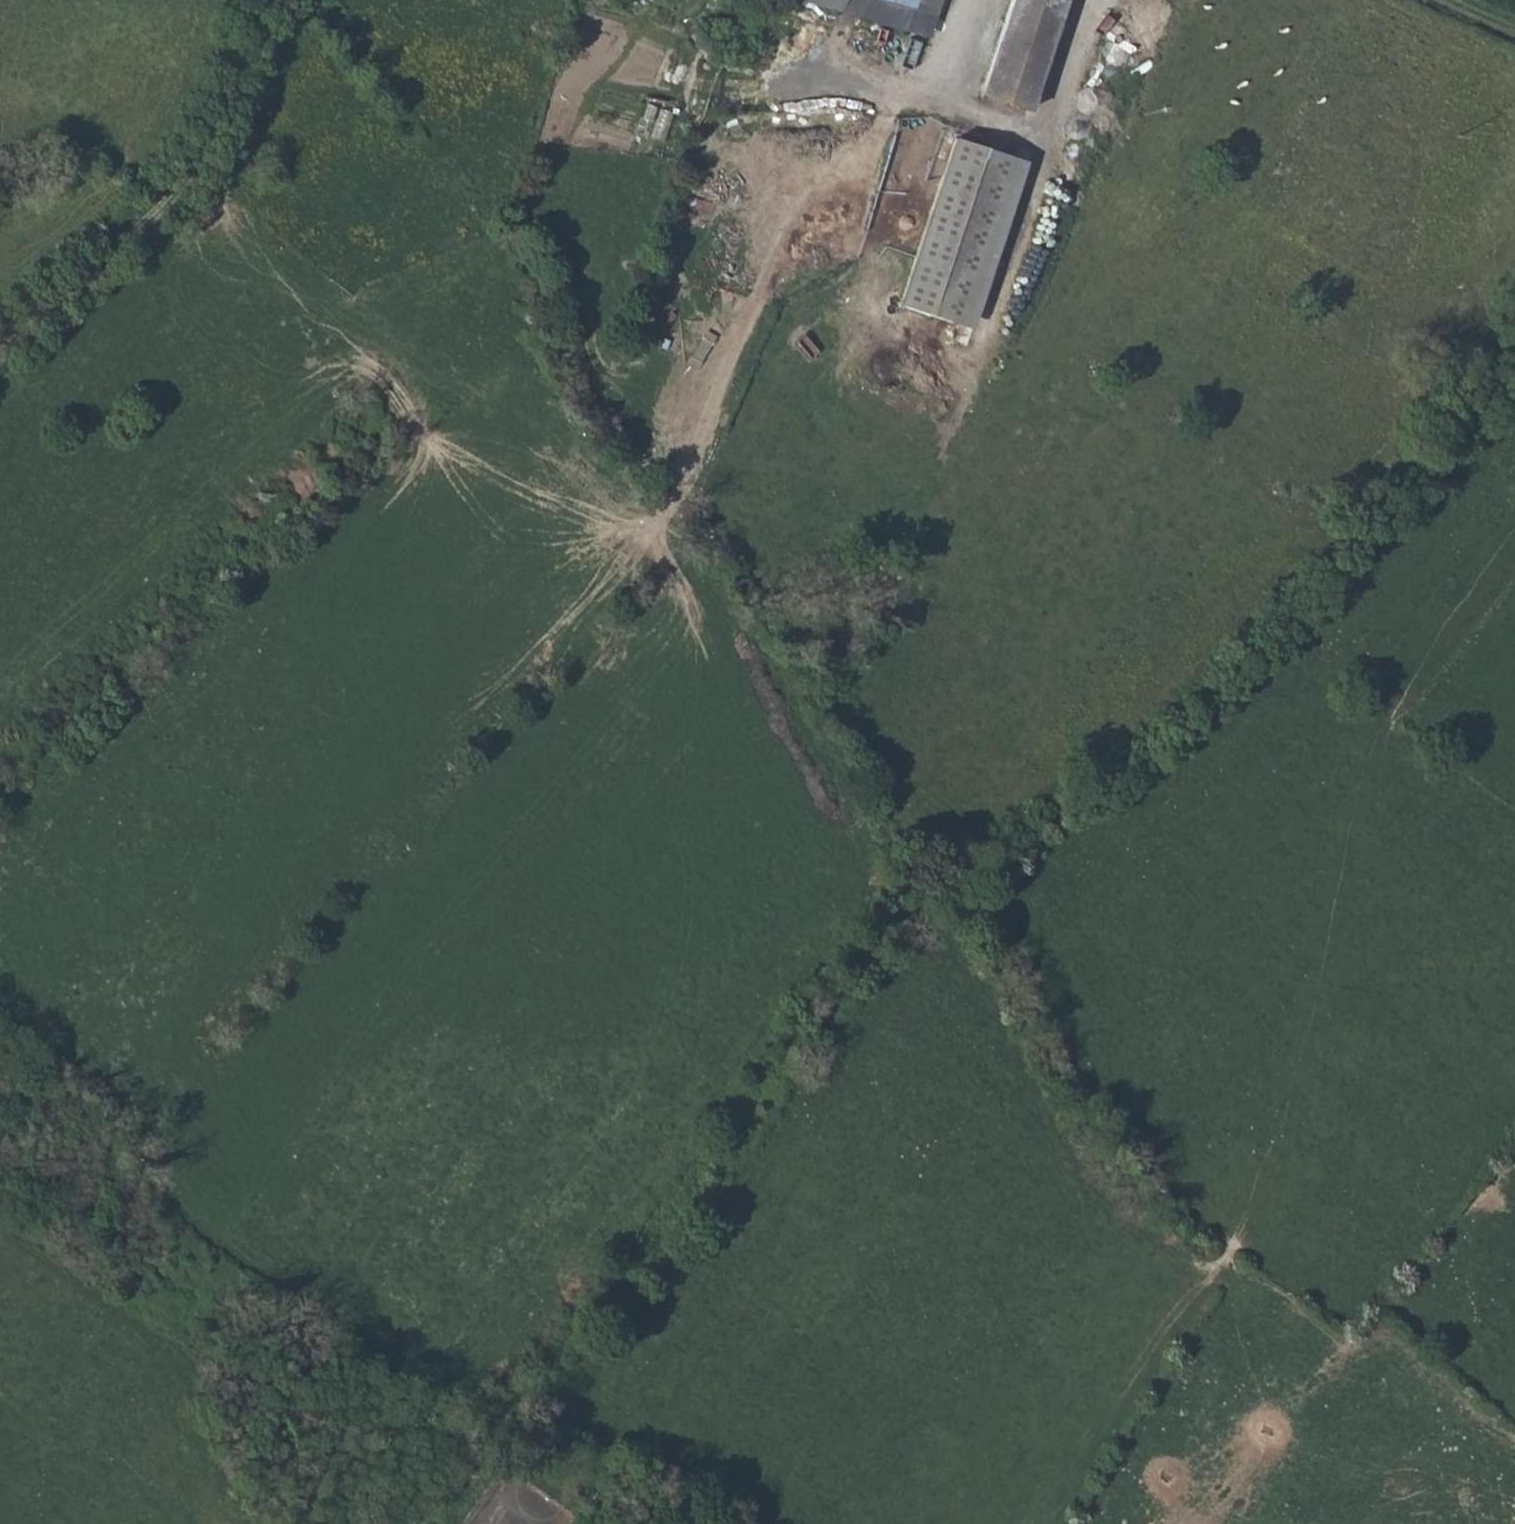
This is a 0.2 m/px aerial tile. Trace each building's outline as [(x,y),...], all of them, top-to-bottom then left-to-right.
[(861,14),(866,0),(805,0),(861,14)] [(861,14),(930,36),(941,0),(866,0),(861,14)] [(983,93),(1031,108),(1067,0),(1013,0),(983,93)] [(975,328),(1029,161),(958,138),(904,305),(975,328)]
